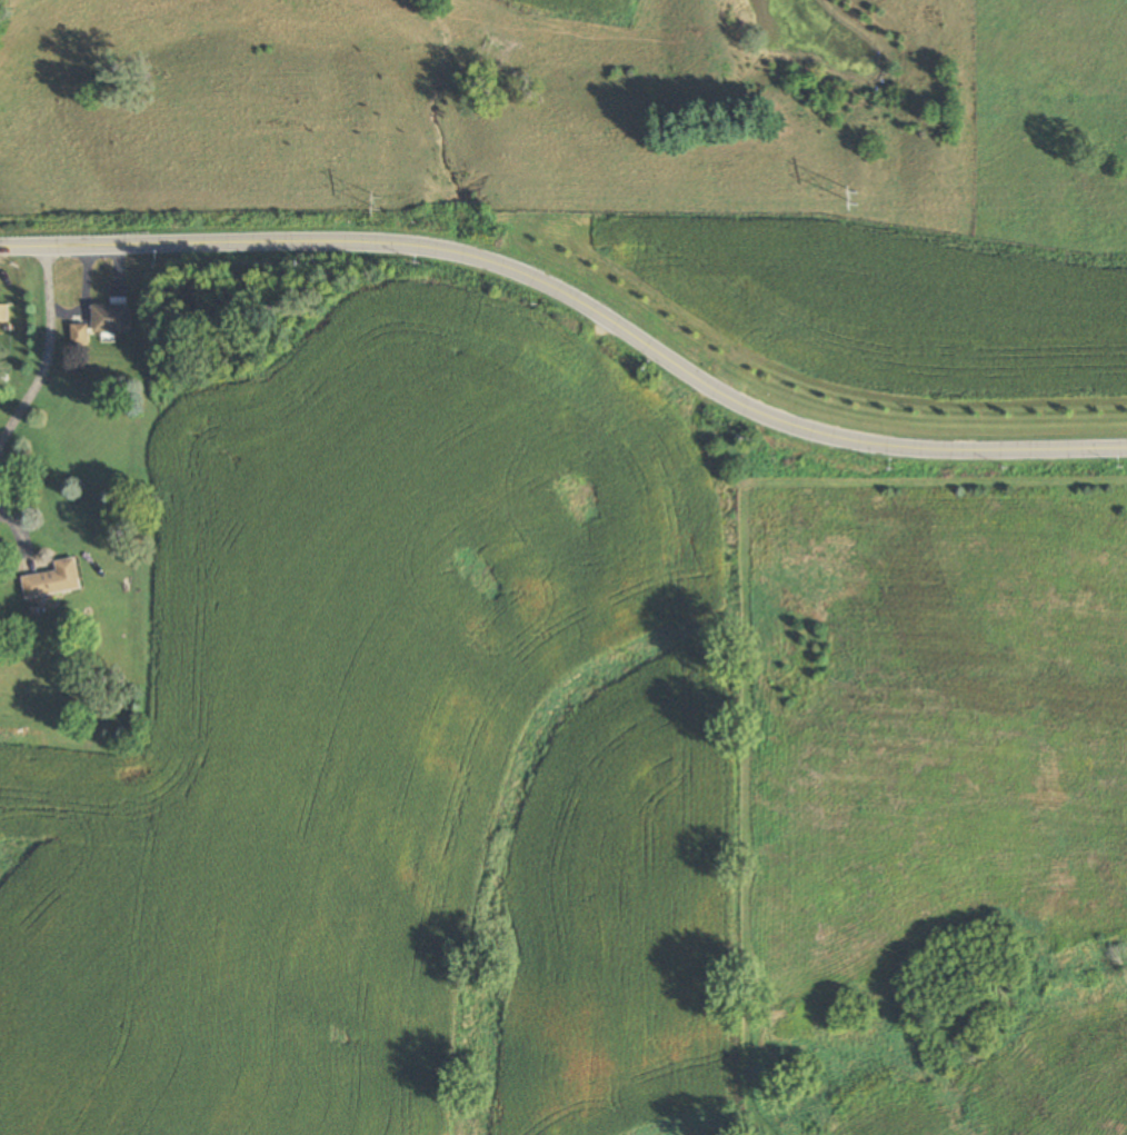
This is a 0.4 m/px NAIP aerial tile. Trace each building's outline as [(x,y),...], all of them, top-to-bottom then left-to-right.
[(128,335),(128,286),(109,286),(109,307),(92,307),(92,335),(128,335)] [(54,561),(56,571),(22,577),(25,598),(80,590),(75,558),(54,561)]
